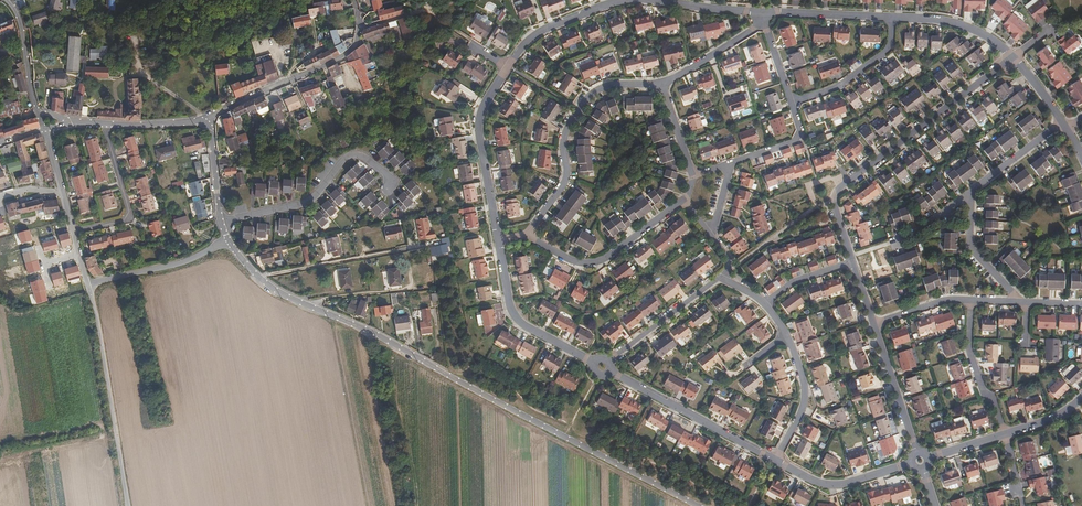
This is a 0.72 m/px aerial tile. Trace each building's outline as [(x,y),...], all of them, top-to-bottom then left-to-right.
[(46,13),(54,15),(59,0),(50,0),(46,13)] [(68,10),(78,11),(78,0),(69,0),(68,10)] [(339,7),(338,0),(327,2),(327,3),(321,4),(321,3),(314,5),(315,9),(317,8),(328,6),(329,12),(341,10),(340,7),(339,7)] [(380,0),(370,0),(373,8),(373,11),(382,9),(380,0)] [(531,0),(529,0),(523,2),(522,1),(522,0),(518,0),(514,2),(520,18),(527,15),(526,13),(534,10),(531,0)] [(539,0),(544,11),(549,9),(550,11),(564,5),(562,0),(540,0),(539,0)] [(985,0),(964,0),(964,11),(972,11),(972,7),(975,7),(979,8),(985,8),(985,0)] [(1004,0),(996,0),(991,6),(997,10),(999,12),(997,14),(1003,19),(1013,7),(1004,0)] [(1048,9),(1042,0),(1039,0),(1027,9),(1037,22),(1043,17),(1041,15),(1043,13),(1048,9)] [(379,20),(403,13),(402,6),(383,11),(382,9),(373,11),(374,14),(377,13),(379,20)] [(319,16),(317,8),(315,9),(307,10),(308,18),(319,16)] [(308,18),(307,10),(300,12),(301,18),(300,18),(303,27),(310,26),(308,18)] [(500,20),(505,13),(501,11),(496,18),(500,20)] [(1017,40),(1028,26),(1012,13),(1003,24),(1007,28),(1010,30),(1013,32),(1011,35),(1017,40)] [(44,15),(30,20),(33,27),(47,23),(44,15)] [(626,28),(621,16),(619,15),(617,16),(617,18),(612,19),(608,21),(612,33),(626,28)] [(650,15),(634,19),(636,30),(653,26),(650,15)] [(679,28),(676,17),(675,16),(670,18),(670,19),(666,19),(661,21),(660,18),(655,19),(658,33),(679,28)] [(415,43),(406,17),(397,19),(406,46),(415,43)] [(489,25),(475,17),(469,27),(477,32),(477,33),(482,36),(489,25)] [(303,27),(300,18),(291,19),(292,29),(303,27)] [(13,29),(10,20),(0,25),(0,35),(13,29)] [(363,39),(390,30),(387,22),(370,27),(362,31),(362,34),(363,39)] [(703,26),(702,22),(698,23),(698,24),(688,27),(690,39),(706,36),(703,26)] [(721,34),(719,22),(703,26),(706,36),(706,39),(711,38),(710,36),(721,34)] [(598,24),(586,29),(590,39),(602,35),(598,24)] [(496,26),(488,39),(491,41),(491,42),(502,49),(508,39),(498,32),(500,29),(496,26)] [(797,44),(791,26),(780,30),(785,43),(787,47),(797,44)] [(826,28),(814,28),(813,41),(830,42),(830,27),(826,27),(826,28)] [(849,40),(850,29),(842,28),(842,29),(839,29),(839,27),(834,27),(833,38),(838,38),(838,39),(849,40)] [(878,42),(878,31),(874,31),(872,31),(872,29),(860,29),(860,41),(878,42)] [(581,41),(576,30),(571,32),(572,33),(569,34),(565,36),(566,38),(561,40),(564,48),(581,41)] [(348,48),(351,44),(352,37),(347,39),(339,44),(334,31),(333,31),(333,37),(330,37),(335,47),(339,54),(345,50),(348,48)] [(914,47),(914,31),(911,31),(911,33),(909,33),(905,33),(904,46),(910,46),(910,47),(914,47)] [(927,47),(927,34),(924,34),(922,34),(922,31),(918,31),(917,47),(922,48),(922,47),(927,47)] [(941,50),(942,33),(937,33),(937,34),(937,37),(935,37),(931,36),(931,49),(941,50)] [(1075,47),(1080,43),(1074,35),(1068,39),(1066,41),(1065,39),(1066,39),(1063,36),(1057,41),(1067,53),(1071,50),(1072,50),(1076,47),(1075,47)] [(956,48),(964,42),(962,39),(959,41),(958,39),(956,36),(946,44),(949,49),(951,52),(956,48)] [(78,46),(78,37),(66,37),(66,46),(78,46)] [(561,50),(554,39),(549,43),(550,44),(544,47),(550,57),(561,50)] [(962,56),(975,46),(972,43),(970,45),(969,44),(967,40),(964,42),(956,48),(959,52),(959,53),(962,56)] [(365,48),(363,43),(354,49),(344,58),(345,63),(351,69),(353,68),(363,64),(372,61),(370,58),(365,48)] [(764,56),(760,44),(749,47),(754,60),(755,59),(757,62),(766,59),(764,56)] [(684,56),(682,45),(662,49),(664,60),(670,59),(671,61),(677,60),(677,58),(684,56)] [(77,58),(78,46),(66,46),(65,72),(76,73),(77,64),(77,58)] [(374,57),(369,46),(365,48),(370,58),(374,57)] [(1055,60),(1052,56),(1052,55),(1049,51),(1045,46),(1037,53),(1041,58),(1042,60),(1041,61),(1038,63),(1042,69),(1055,60)] [(89,47),(89,60),(96,61),(96,58),(107,58),(107,48),(89,47)] [(320,63),(339,54),(335,47),(321,54),(320,53),(314,56),(315,57),(317,57),(319,61),(320,63)] [(982,57),(981,55),(983,54),(984,53),(980,47),(967,57),(971,63),(972,62),(975,66),(984,59),(982,57)] [(455,68),(461,58),(462,56),(458,54),(457,56),(455,54),(448,50),(442,60),(455,68)] [(801,51),(789,55),(792,64),(790,64),(791,68),(805,64),(801,51)] [(642,57),(641,53),(637,54),(637,57),(624,60),(626,70),(640,68),(639,67),(644,66),(642,57)] [(659,64),(657,54),(642,57),(644,66),(645,69),(649,68),(649,67),(653,66),(659,64)] [(275,71),(272,59),(263,62),(261,55),(255,57),(258,66),(255,67),(255,70),(258,70),(259,72),(264,71),(265,74),(275,71)] [(742,67),(738,55),(730,58),(730,59),(722,62),(725,71),(732,69),(732,70),(742,67)] [(618,67),(614,56),(600,62),(600,63),(596,65),(600,72),(604,71),(604,72),(618,67)] [(317,62),(319,61),(317,57),(315,57),(302,63),(305,69),(318,64),(317,62)] [(536,57),(527,71),(537,78),(546,64),(536,57)] [(487,72),(480,68),(478,66),(479,65),(475,63),(474,65),(468,61),(467,61),(465,59),(460,67),(462,69),(469,74),(470,73),(481,80),(487,72)] [(596,65),(594,59),(579,65),(584,78),(595,74),(595,75),(600,73),(600,72),(596,65)] [(904,71),(896,60),(893,63),(892,64),(890,62),(887,64),(897,77),(900,75),(900,74),(904,71)] [(921,70),(913,60),(909,62),(908,64),(907,62),(906,60),(902,63),(912,76),(921,70)] [(840,68),(838,61),(826,65),(830,76),(841,72),(841,71),(840,68)] [(963,75),(953,61),(944,68),(952,78),(956,75),(957,74),(958,76),(960,78),(963,75)] [(1072,77),(1059,61),(1048,70),(1051,74),(1053,77),(1055,80),(1052,82),(1057,88),(1072,77)] [(767,63),(752,67),(758,83),(771,79),(767,67),(768,67),(767,63)] [(227,73),(226,64),(214,65),(215,75),(227,73)] [(341,75),(336,64),(335,64),(328,68),(331,76),(332,79),(341,75)] [(366,72),(363,64),(353,68),(363,90),(371,88),(364,73),(366,72)] [(897,77),(887,64),(884,66),(885,69),(884,70),(881,72),(882,73),(886,79),(889,82),(893,79),(894,80),(897,77)] [(107,68),(84,67),(84,77),(107,78),(107,68)] [(25,90),(17,68),(11,70),(13,75),(12,75),(14,78),(17,86),(19,92),(25,90)] [(258,86),(277,78),(275,71),(265,74),(264,71),(259,72),(258,70),(255,70),(256,73),(255,73),(257,77),(254,78),(258,86)] [(950,80),(942,70),(933,76),(944,90),(947,87),(946,86),(944,84),(946,83),(950,80)] [(806,71),(795,75),(800,88),(810,85),(806,71)] [(573,89),(576,84),(575,83),(577,79),(568,73),(558,89),(569,96),(572,91),(571,90),(572,88),(573,89)] [(700,79),(696,80),(699,88),(703,87),(704,89),(715,85),(711,74),(700,78),(700,79)] [(62,85),(62,75),(48,75),(48,85),(54,85),(60,86),(60,85),(62,85)] [(332,79),(331,76),(328,78),(328,79),(327,79),(331,88),(329,89),(335,103),(332,105),(334,109),(344,105),(341,99),(332,79)] [(884,87),(876,77),(872,80),(871,81),(870,79),(869,78),(865,80),(875,94),(884,87)] [(258,86),(254,78),(248,80),(251,89),(258,86)] [(137,91),(136,79),(126,79),(128,112),(124,112),(124,109),(119,103),(118,103),(115,109),(115,112),(96,110),(96,117),(132,121),(139,120),(138,108),(137,91)] [(1079,79),(1067,87),(1070,92),(1072,95),(1074,98),(1071,100),(1075,106),(1081,102),(1081,83),(1079,79)] [(251,89),(248,80),(238,84),(238,83),(230,86),(235,97),(243,94),(242,92),(251,89)] [(521,99),(529,88),(520,82),(519,82),(518,81),(515,85),(517,86),(516,88),(512,94),(521,99)] [(457,94),(460,88),(449,82),(446,87),(442,85),(438,90),(438,92),(440,93),(451,100),(452,97),(457,99),(459,95),(457,94)] [(872,95),(863,82),(859,85),(861,87),(859,88),(857,90),(864,101),(869,97),(869,98),(872,95)] [(1015,90),(1011,84),(1010,85),(1008,87),(1007,85),(1004,82),(996,89),(999,93),(998,94),(1002,100),(1015,90)] [(82,92),(83,84),(79,84),(78,91),(73,91),(73,96),(76,96),(75,106),(63,105),(63,97),(62,96),(62,92),(59,92),(58,112),(69,115),(80,116),(81,106),(82,97),(82,92)] [(941,92),(935,84),(932,87),(930,84),(922,89),(930,99),(934,96),(937,93),(938,94),(941,92)] [(317,98),(311,85),(299,89),(303,96),(312,94),(315,98),(317,98)] [(697,94),(695,86),(680,91),(684,101),(694,97),(694,95),(697,94)] [(925,99),(917,88),(909,95),(919,109),(923,106),(921,104),(920,102),(921,102),(925,99)] [(1026,99),(1024,95),(1023,94),(1025,93),(1026,92),(1023,88),(1010,99),(1016,107),(1026,99)] [(58,112),(59,92),(53,92),(53,97),(51,97),(50,111),(58,112)] [(767,95),(773,112),(782,108),(777,92),(767,95)] [(862,103),(854,92),(851,94),(849,96),(848,94),(845,96),(854,109),(858,106),(857,106),(862,103)] [(15,93),(9,94),(10,99),(0,102),(0,118),(20,113),(15,93)] [(730,97),(726,98),(731,112),(748,106),(744,93),(730,98),(730,97)] [(301,106),(296,95),(283,100),(288,111),(301,106)] [(919,109),(909,95),(901,101),(908,111),(912,108),(913,107),(914,109),(916,111),(919,109)] [(997,108),(987,95),(984,98),(986,100),(984,101),(981,103),(989,113),(994,110),(997,108)] [(264,99),(263,96),(251,101),(255,108),(258,115),(269,110),(264,99)] [(635,110),(635,98),(630,98),(627,98),(627,96),(623,96),(623,107),(626,107),(626,110),(635,110)] [(652,110),(652,96),(649,97),(643,97),(643,110),(652,110)] [(515,108),(519,102),(510,97),(507,102),(506,102),(499,112),(509,119),(516,108),(515,108)] [(643,110),(643,97),(638,97),(635,97),(635,98),(635,110),(643,110)] [(553,120),(562,107),(551,99),(540,116),(550,122),(552,119),(553,120)] [(619,112),(614,99),(609,100),(606,101),(605,99),(598,102),(606,111),(609,110),(611,114),(619,112)] [(846,112),(842,100),(829,104),(829,103),(823,104),(827,114),(828,118),(833,116),(846,112)] [(255,108),(251,101),(243,105),(247,112),(255,108)] [(285,119),(282,111),(285,109),(281,102),(273,105),(275,110),(276,112),(271,115),(275,123),(285,119)] [(604,114),(606,111),(598,102),(594,108),(596,110),(595,112),(592,116),(593,117),(598,120),(602,123),(607,116),(604,114)] [(827,114),(823,104),(819,106),(819,105),(805,109),(809,120),(827,114)] [(247,112),(243,105),(230,110),(234,125),(240,123),(238,115),(247,112)] [(987,116),(979,106),(976,109),(975,110),(973,108),(972,107),(969,109),(979,123),(987,116)] [(904,118),(897,108),(889,114),(892,117),(889,120),(895,127),(901,123),(900,121),(904,118)] [(976,124),(966,111),(960,116),(961,117),(963,119),(962,120),(958,122),(965,131),(969,128),(970,129),(976,124)] [(309,121),(305,112),(299,115),(295,117),(299,125),(309,121)] [(703,127),(698,113),(688,116),(690,124),(692,131),(703,127)] [(1042,123),(1036,114),(1033,116),(1031,114),(1024,119),(1032,128),(1036,126),(1038,124),(1039,125),(1042,123)] [(39,126),(36,116),(22,120),(22,123),(24,130),(39,126)] [(783,116),(771,120),(776,136),(787,132),(784,121),(785,120),(783,116)] [(235,132),(231,117),(222,119),(225,135),(228,134),(235,132)] [(453,127),(452,123),(454,122),(453,117),(450,117),(439,118),(440,125),(439,125),(441,136),(454,134),(453,127)] [(664,130),(662,125),(661,123),(663,122),(662,118),(652,122),(653,125),(648,127),(651,135),(664,130)] [(1028,131),(1032,128),(1024,119),(1018,124),(1020,126),(1017,128),(1023,137),(1027,135),(1025,133),(1028,131)] [(591,121),(589,120),(587,124),(585,127),(583,126),(579,132),(590,135),(592,132),(595,134),(600,127),(595,124),(591,121)] [(892,129),(886,122),(883,124),(881,121),(873,127),(880,136),(885,133),(888,131),(888,132),(892,129)] [(24,130),(22,123),(5,129),(4,126),(2,127),(4,136),(24,130)] [(963,134),(955,124),(952,127),(950,128),(949,126),(948,125),(945,127),(955,141),(963,134)] [(547,126),(539,125),(538,129),(537,128),(535,141),(546,143),(548,130),(547,130),(547,126)] [(876,136),(868,126),(859,132),(870,146),(873,143),(872,141),(871,140),(872,139),(876,136)] [(506,127),(494,128),(497,142),(508,140),(506,127)] [(759,140),(755,128),(738,133),(743,147),(748,146),(747,144),(759,140)] [(952,143),(942,129),(939,132),(940,133),(941,135),(940,136),(936,139),(944,149),(952,143)] [(666,138),(665,135),(664,130),(651,135),(653,142),(658,141),(659,144),(670,141),(669,137),(666,138)] [(1018,141),(1010,130),(1003,135),(1011,146),(1016,143),(1018,141)] [(238,143),(235,132),(228,134),(229,138),(226,138),(228,146),(238,143)] [(590,139),(590,135),(579,132),(580,139),(578,139),(578,146),(590,145),(590,139)] [(40,133),(22,139),(15,141),(18,155),(26,153),(24,145),(35,142),(36,144),(35,145),(40,160),(47,158),(40,133)] [(245,133),(237,135),(239,142),(247,140),(245,133)] [(180,137),(183,151),(204,147),(202,141),(199,142),(199,139),(194,140),(193,135),(180,137)] [(1011,146),(1003,135),(993,143),(1000,151),(1003,149),(1005,151),(1011,146)] [(100,154),(95,136),(84,140),(91,162),(100,159),(99,154),(100,154)] [(138,151),(133,136),(124,139),(124,140),(123,140),(125,146),(126,146),(129,153),(138,151)] [(468,150),(466,140),(464,141),(463,136),(452,138),(452,143),(454,143),(456,152),(457,152),(458,158),(467,157),(467,151),(468,150)] [(738,149),(734,137),(716,143),(719,154),(720,155),(738,149)] [(864,148),(857,139),(848,145),(857,156),(860,153),(859,152),(860,151),(864,148)] [(380,141),(374,146),(377,149),(376,150),(382,157),(386,154),(388,157),(387,158),(393,165),(397,162),(399,165),(398,166),(404,173),(414,164),(408,157),(406,159),(397,149),(394,152),(385,141),(383,144),(380,141)] [(670,148),(669,145),(671,145),(670,141),(659,144),(661,148),(657,149),(660,155),(671,151),(670,148)] [(941,151),(933,141),(930,144),(928,145),(927,143),(926,142),(923,144),(933,158),(941,151)] [(79,161),(74,143),(63,146),(67,160),(68,159),(69,164),(79,161)] [(716,143),(715,143),(699,148),(702,160),(719,154),(716,143)] [(998,155),(997,153),(1000,151),(993,143),(990,145),(990,146),(984,150),(992,160),(998,155)] [(176,155),(174,144),(156,148),(158,159),(176,155)] [(591,154),(590,145),(578,146),(576,146),(577,155),(578,155),(591,154)] [(857,156),(848,145),(840,151),(847,160),(851,158),(852,157),(853,158),(857,156)] [(1063,156),(1055,146),(1051,149),(1049,151),(1048,149),(1045,152),(1051,160),(1054,158),(1056,161),(1063,156)] [(551,160),(551,155),(552,151),(541,149),(538,167),(549,169),(551,160)] [(512,164),(509,150),(497,152),(500,166),(501,166),(502,170),(511,168),(510,164),(512,164)] [(927,161),(919,150),(916,153),(914,154),(913,152),(909,154),(919,167),(923,165),(922,164),(927,161)] [(143,166),(138,151),(129,153),(130,158),(129,158),(132,169),(143,166)] [(673,159),(672,156),(671,151),(660,155),(662,163),(665,162),(666,165),(678,165),(676,159),(673,159)] [(833,160),(838,159),(833,151),(830,152),(831,154),(826,155),(825,155),(823,155),(822,157),(821,157),(825,168),(831,166),(834,164),(833,160)] [(1048,163),(1051,160),(1045,152),(1041,154),(1043,156),(1041,157),(1037,160),(1045,169),(1050,165),(1048,163)] [(30,164),(27,153),(26,153),(18,155),(21,167),(30,164)] [(592,162),(592,154),(591,154),(578,155),(578,163),(580,163),(592,162)] [(919,167),(909,154),(906,156),(908,159),(907,160),(904,162),(911,172),(916,169),(919,167)] [(987,165),(980,156),(977,158),(974,155),(968,159),(969,161),(976,170),(980,167),(982,166),(984,167),(987,165)] [(825,168),(821,157),(817,159),(813,160),(816,170),(825,168)] [(52,175),(47,158),(40,160),(38,160),(41,171),(42,171),(44,177),(52,175)] [(108,179),(103,163),(102,163),(100,159),(91,162),(97,182),(108,179)] [(197,160),(193,161),(197,177),(201,176),(197,160)] [(1045,169),(1037,160),(1033,163),(1031,165),(1039,176),(1046,171),(1045,169)] [(812,172),(809,161),(805,163),(800,164),(804,175),(812,172)] [(976,170),(969,161),(962,166),(970,177),(977,172),(976,170)] [(372,177),(366,170),(363,173),(360,170),(354,162),(346,170),(352,177),(354,176),(357,179),(356,179),(362,186),(365,184),(368,186),(374,181),(371,178),(372,177)] [(592,170),(592,162),(580,163),(580,168),(580,171),(578,171),(579,175),(589,174),(589,170),(592,170)] [(909,175),(899,162),(896,164),(897,166),(898,167),(897,168),(893,171),(901,181),(909,175)] [(470,163),(458,166),(461,182),(472,180),(471,176),(472,176),(470,163)] [(804,175),(800,164),(796,166),(795,164),(791,165),(792,167),(795,177),(804,175)] [(676,172),(678,165),(666,165),(665,169),(666,170),(664,176),(669,177),(674,179),(676,179),(678,173),(676,172)] [(242,172),(241,166),(225,168),(225,174),(232,174),(232,172),(236,172),(238,185),(247,183),(247,180),(243,181),(242,172)] [(782,170),(781,166),(777,167),(778,169),(773,170),(774,173),(777,181),(785,178),(782,170)] [(970,177),(962,166),(955,171),(962,181),(964,182),(970,177)] [(25,167),(22,168),(22,172),(19,172),(20,175),(17,176),(18,181),(28,180),(27,174),(32,173),(31,167),(25,169),(25,167)] [(795,177),(792,167),(788,168),(782,170),(785,178),(786,181),(787,180),(788,181),(790,180),(791,179),(795,177)] [(514,189),(511,176),(512,175),(511,168),(502,170),(501,170),(502,177),(500,177),(503,191),(514,189)] [(1034,180),(1025,169),(1018,174),(1027,185),(1034,180)] [(962,181),(955,171),(954,170),(947,175),(950,179),(947,181),(954,190),(957,187),(956,186),(958,184),(962,181)] [(1078,183),(1076,179),(1075,176),(1077,175),(1075,171),(1065,175),(1066,179),(1062,180),(1065,188),(1066,188),(1078,183)] [(751,188),(754,179),(749,178),(750,174),(742,172),(741,176),(743,177),(742,181),(741,185),(751,188)] [(777,181),(774,173),(768,175),(764,176),(768,187),(773,185),(774,186),(776,185),(777,184),(777,181)] [(897,182),(890,173),(887,176),(886,177),(885,175),(884,173),(878,178),(888,191),(894,187),(893,185),(897,182)] [(87,191),(82,174),(72,176),(77,194),(87,191)] [(1027,185),(1018,174),(1014,177),(1012,179),(1011,177),(1008,180),(1014,188),(1017,186),(1020,190),(1027,185)] [(152,193),(146,176),(135,179),(139,192),(141,192),(142,196),(152,193)] [(255,187),(251,187),(251,195),(255,195),(255,196),(264,196),(264,193),(269,193),(269,194),(278,194),(278,190),(281,190),(281,191),(291,191),(291,188),(295,188),(295,189),(304,189),(305,176),(295,176),(295,179),(292,179),(282,178),(282,182),(278,182),(278,181),(269,180),(269,185),(265,185),(265,183),(256,183),(255,187)] [(403,189),(395,196),(399,199),(396,202),(401,208),(411,199),(409,196),(419,188),(410,178),(403,184),(406,187),(403,190),(403,189)] [(362,186),(356,179),(351,183),(356,188),(357,187),(359,189),(362,186)] [(201,180),(189,183),(192,197),(204,194),(201,180)] [(537,180),(528,192),(537,198),(545,186),(537,180)] [(672,190),(674,184),(673,184),(668,182),(663,180),(661,186),(660,186),(659,190),(668,197),(671,190),(672,190)] [(883,190),(875,180),(872,183),(873,184),(870,186),(865,190),(872,199),(883,190)] [(947,192),(939,181),(932,186),(933,188),(940,197),(945,194),(947,192)] [(477,201),(474,183),(462,185),(466,203),(477,201)] [(1079,183),(1078,183),(1066,188),(1069,196),(1081,191),(1081,189),(1079,183)] [(319,209),(313,215),(321,225),(328,219),(326,216),(329,213),(329,214),(336,208),(334,205),(337,202),(338,204),(345,197),(342,194),(344,191),(339,185),(336,188),(335,187),(328,194),(331,196),(328,199),(327,198),(320,204),(323,207),(320,210),(319,209)] [(577,212),(587,198),(583,195),(585,192),(576,186),(574,189),(576,190),(574,192),(566,203),(577,212)] [(938,199),(940,197),(933,188),(928,192),(930,194),(927,197),(933,205),(936,203),(935,201),(938,199)] [(116,206),(112,192),(110,193),(109,189),(101,191),(102,195),(101,195),(105,209),(116,206)] [(369,189),(359,198),(366,205),(369,202),(371,205),(370,207),(378,216),(388,208),(385,205),(386,204),(380,198),(378,200),(375,197),(375,196),(369,189)] [(748,201),(750,192),(740,189),(738,194),(737,198),(736,197),(734,201),(743,203),(744,200),(748,201)] [(668,197),(659,190),(656,192),(654,190),(647,194),(655,204),(659,202),(661,200),(663,201),(668,197)] [(864,205),(872,199),(865,190),(860,193),(858,195),(857,194),(853,197),(858,204),(861,201),(864,205)] [(91,209),(87,196),(88,196),(87,191),(77,194),(78,198),(77,198),(80,212),(91,209)] [(1069,196),(1072,203),(1081,200),(1081,191),(1069,196)] [(157,209),(152,193),(142,196),(143,200),(142,201),(146,213),(157,209)] [(999,204),(999,196),(987,195),(987,200),(987,203),(985,203),(984,207),(995,207),(995,203),(999,204)] [(17,198),(5,201),(11,216),(28,211),(43,208),(44,214),(60,212),(58,199),(44,199),(43,196),(18,204),(17,198)] [(933,205),(927,197),(924,199),(922,196),(915,201),(923,211),(927,208),(929,206),(930,208),(933,205)] [(653,208),(644,197),(638,202),(646,214),(653,208)] [(516,198),(507,200),(507,204),(506,204),(508,217),(520,215),(518,202),(517,202),(516,198)] [(204,200),(193,203),(198,220),(209,217),(204,200)] [(1072,203),(1071,204),(1074,212),(1078,210),(1080,214),(1081,213),(1081,200),(1072,203)] [(861,219),(858,211),(855,211),(854,207),(849,201),(844,205),(848,214),(849,218),(851,223),(853,222),(861,219)] [(646,214),(638,202),(631,207),(638,217),(639,219),(646,214)] [(567,225),(577,212),(566,203),(558,214),(556,217),(554,215),(552,219),(560,225),(563,222),(567,225)] [(765,213),(762,204),(752,208),(753,212),(752,213),(753,217),(764,213),(765,213)] [(913,217),(910,206),(898,210),(899,212),(903,223),(911,221),(910,218),(913,217)] [(477,221),(476,218),(477,218),(476,212),(475,212),(474,207),(463,209),(464,215),(467,229),(479,227),(478,221),(477,221)] [(638,217),(631,207),(624,212),(626,215),(623,217),(630,226),(633,223),(632,222),(634,220),(638,217)] [(998,218),(999,211),(995,211),(995,207),(984,207),(984,211),(987,211),(986,213),(986,217),(992,217),(998,218)] [(903,223),(899,212),(891,214),(892,217),(889,219),(892,229),(896,228),(896,226),(898,225),(903,223)] [(766,222),(764,213),(753,217),(754,221),(756,225),(766,222)] [(289,218),(280,218),(279,231),(288,231),(288,227),(302,228),(302,225),(306,225),(307,216),(303,216),(303,215),(293,214),(292,219),(289,219),(289,218)] [(187,215),(174,218),(177,230),(190,227),(187,215)] [(431,237),(430,230),(428,217),(416,219),(420,239),(431,237)] [(630,226),(623,217),(620,219),(618,217),(612,221),(619,231),(623,228),(625,226),(627,228),(630,226)] [(674,239),(688,228),(681,218),(677,221),(673,223),(674,224),(670,227),(671,228),(667,230),(674,239)] [(159,219),(149,222),(150,227),(151,227),(153,236),(163,233),(161,225),(159,219)] [(869,230),(867,221),(862,223),(861,219),(853,222),(854,226),(856,225),(857,229),(859,233),(869,230)] [(619,231),(612,221),(611,220),(604,225),(607,229),(604,231),(611,240),(614,238),(613,236),(616,234),(619,231)] [(998,228),(998,221),(992,221),(986,221),(986,225),(986,228),(984,227),(983,231),(994,232),(994,228),(998,228)] [(769,231),(766,222),(756,225),(757,229),(759,234),(769,231)] [(253,226),(244,226),(243,239),(253,240),(253,236),(266,237),(267,233),(271,233),(271,224),(267,224),(267,223),(257,223),(257,228),(253,228),(253,226)] [(740,235),(737,232),(737,230),(736,228),(735,228),(732,224),(725,229),(727,232),(725,234),(728,237),(731,242),(733,241),(739,236),(740,235)] [(401,226),(384,229),(386,240),(398,238),(398,237),(402,236),(401,226)] [(135,242),(132,229),(117,232),(117,233),(112,234),(115,246),(135,242)] [(957,236),(957,234),(959,234),(959,230),(948,229),(948,233),(945,233),(945,241),(957,241),(957,236)] [(872,239),(869,230),(859,233),(860,238),(862,241),(860,242),(861,247),(869,244),(868,240),(872,239)] [(998,244),(998,236),(994,236),(994,232),(983,231),(983,235),(985,235),(985,238),(985,243),(998,244)] [(582,248),(589,235),(582,232),(579,236),(576,234),(571,244),(574,246),(575,244),(578,245),(582,248)] [(661,236),(652,243),(660,254),(673,244),(664,232),(660,234),(661,236)] [(836,244),(832,232),(823,235),(826,243),(827,245),(831,244),(832,245),(836,244)] [(823,235),(822,233),(814,236),(815,238),(818,248),(822,247),(822,245),(826,243),(823,235)] [(107,235),(107,234),(98,236),(98,238),(95,238),(89,239),(91,249),(109,245),(109,244),(107,235)] [(590,252),(596,240),(589,235),(582,248),(590,252)] [(337,236),(325,238),(328,252),(331,251),(332,256),(340,254),(337,236)] [(745,243),(745,242),(744,240),(742,240),(739,236),(733,241),(735,244),(733,246),(735,249),(739,253),(747,247),(745,243)] [(480,249),(479,244),(481,244),(479,238),(466,240),(469,258),(485,255),(483,249),(480,249)] [(818,248),(815,238),(810,239),(809,239),(807,239),(806,240),(805,241),(809,251),(813,250),(818,248)] [(809,251),(805,241),(801,242),(799,242),(798,242),(797,243),(796,244),(799,254),(805,253),(809,251)] [(957,246),(957,241),(945,241),(944,249),(948,249),(948,253),(959,253),(959,249),(957,249),(957,246)] [(796,244),(795,242),(787,245),(787,247),(790,255),(795,254),(795,256),(799,254),(796,244)] [(448,252),(446,243),(434,245),(435,254),(448,252)] [(640,263),(652,255),(651,253),(654,251),(648,244),(645,246),(644,245),(640,248),(641,250),(638,252),(634,255),(640,263)] [(274,259),(272,252),(277,251),(281,250),(280,245),(259,250),(260,255),(262,263),(274,261),(274,259)] [(310,261),(306,245),(302,246),(305,261),(310,261)] [(790,255),(787,247),(779,249),(782,260),(783,262),(787,260),(786,259),(791,257),(790,255)] [(922,257),(919,247),(915,248),(916,250),(914,251),(910,252),(913,264),(920,262),(919,258),(922,257)] [(779,249),(778,248),(770,251),(773,261),(778,260),(778,261),(782,260),(779,249)] [(283,259),(281,250),(277,251),(279,258),(274,259),(274,261),(283,259)] [(1009,266),(1020,256),(1014,250),(1010,254),(1007,251),(999,259),(1002,262),(1004,260),(1006,262),(1009,266)] [(913,264),(910,252),(902,255),(906,268),(914,265),(913,264)] [(104,272),(99,265),(98,263),(96,257),(99,257),(98,253),(86,256),(89,268),(95,275),(104,272)] [(529,269),(526,255),(515,257),(518,271),(519,271),(520,275),(528,274),(527,270),(529,269)] [(705,271),(714,264),(707,255),(694,265),(694,266),(700,273),(701,275),(705,272),(705,271)] [(771,264),(764,255),(760,258),(759,258),(757,259),(757,261),(756,261),(763,270),(766,268),(771,264)] [(906,268),(902,255),(896,257),(893,258),(898,271),(906,268)] [(1015,272),(1025,262),(1020,256),(1009,266),(1015,272)] [(487,272),(487,270),(488,269),(487,264),(486,264),(486,263),(485,263),(484,259),(473,261),(474,265),(475,265),(477,279),(488,277),(488,272),(487,272)] [(760,272),(763,270),(756,261),(753,264),(751,264),(749,265),(749,267),(748,267),(755,276),(760,272)] [(635,273),(626,262),(615,270),(615,269),(611,272),(620,284),(635,273)] [(1027,272),(1031,269),(1025,262),(1015,272),(1019,276),(1021,278),(1019,279),(1022,282),(1030,275),(1027,272)] [(697,276),(700,273),(694,266),(680,277),(687,285),(694,280),(693,279),(697,276)] [(398,267),(386,268),(389,285),(401,284),(398,267)] [(348,269),(337,271),(340,288),(351,286),(348,269)] [(563,289),(570,276),(566,274),(566,275),(562,273),(555,269),(549,281),(563,289)] [(957,284),(958,270),(950,270),(949,275),(944,275),(945,286),(949,286),(949,284),(953,284),(957,284)] [(535,291),(532,273),(528,274),(520,275),(519,275),(521,286),(523,286),(523,289),(524,293),(535,291)] [(945,286),(944,275),(938,276),(937,273),(931,275),(935,287),(938,286),(941,285),(942,287),(945,286)] [(1056,288),(1056,274),(1048,273),(1048,275),(1047,287),(1050,287),(1056,288)] [(1064,288),(1065,274),(1056,274),(1056,288),(1061,288),(1064,288)] [(1080,288),(1080,276),(1080,275),(1072,274),(1071,288),(1080,288)] [(935,287),(931,275),(923,278),(927,291),(935,289),(935,287)] [(1047,287),(1048,275),(1036,275),(1036,286),(1040,286),(1040,287),(1047,287)] [(785,283),(780,276),(776,279),(781,286),(785,283)] [(844,289),(840,278),(832,281),(832,280),(827,282),(828,284),(824,285),(827,294),(831,293),(844,289)] [(679,291),(677,289),(681,287),(675,279),(659,291),(666,301),(679,291)] [(612,280),(598,290),(606,300),(620,289),(612,280)] [(896,290),(893,282),(888,284),(887,280),(877,283),(878,287),(880,287),(881,290),(883,294),(896,290)] [(579,281),(571,295),(583,302),(589,292),(581,288),(583,283),(579,281)] [(777,289),(772,282),(769,285),(774,291),(777,289)] [(489,285),(478,287),(480,301),(492,299),(491,291),(490,291),(489,285)] [(774,291),(769,285),(765,287),(770,294),(774,291)] [(827,294),(824,285),(820,287),(819,285),(808,288),(812,300),(823,296),(823,297),(827,296),(827,294)] [(894,299),(899,298),(896,290),(883,294),(885,299),(885,302),(883,303),(885,306),(895,303),(894,299)] [(789,313),(805,302),(798,292),(791,297),(791,298),(789,300),(788,299),(782,304),(789,313)] [(393,311),(390,293),(386,293),(388,305),(375,307),(376,315),(390,314),(390,311),(393,311)] [(719,312),(731,303),(725,294),(720,297),(721,298),(717,300),(716,298),(712,302),(719,312)] [(651,310),(659,304),(653,296),(638,308),(639,309),(643,315),(644,316),(647,314),(648,314),(651,312),(651,310)] [(553,319),(559,308),(555,306),(554,305),(544,299),(538,309),(549,315),(548,316),(553,319)] [(363,312),(366,306),(364,305),(366,302),(361,300),(357,308),(350,304),(347,310),(352,312),(364,318),(366,314),(363,312)] [(851,312),(850,307),(849,307),(848,303),(838,306),(842,319),(852,316),(851,312)] [(651,312),(660,305),(659,304),(651,310),(651,312)] [(752,313),(750,310),(747,306),(745,308),(742,304),(735,310),(737,313),(739,313),(747,323),(755,317),(757,316),(754,312),(752,313)] [(697,327),(713,315),(706,306),(694,315),(695,316),(691,319),(697,327)] [(493,308),(481,310),(484,326),(496,324),(495,320),(496,319),(495,313),(494,313),(493,308)] [(428,309),(417,310),(421,334),(432,333),(428,309)] [(641,320),(640,318),(643,315),(639,309),(635,312),(634,311),(622,320),(629,329),(641,320)] [(1016,325),(1017,313),(1012,313),(1008,313),(1008,312),(1003,312),(1003,313),(999,313),(999,324),(1016,325)] [(955,325),(951,313),(943,315),(938,317),(938,316),(933,317),(938,331),(955,325)] [(569,331),(574,322),(559,314),(554,323),(569,331)] [(1076,316),(1076,315),(1071,314),(1071,316),(1059,316),(1059,329),(1075,329),(1076,316)] [(1056,329),(1056,315),(1051,315),(1051,316),(1038,316),(1038,328),(1056,329)] [(410,329),(409,316),(394,318),(396,330),(410,329)] [(933,317),(933,316),(925,318),(925,320),(922,321),(917,323),(920,333),(933,329),(934,332),(938,331),(933,317)] [(814,334),(809,319),(797,323),(804,342),(805,342),(813,339),(811,335),(814,334)] [(996,320),(982,319),(982,331),(995,331),(996,320)] [(624,329),(618,320),(604,331),(604,330),(600,333),(604,339),(608,336),(612,341),(617,338),(616,337),(618,335),(622,333),(621,331),(624,329)] [(769,334),(762,325),(759,321),(749,329),(752,332),(753,332),(760,341),(769,334)] [(576,326),(577,324),(574,322),(569,331),(572,333),(576,326)] [(682,339),(692,332),(685,323),(679,328),(678,327),(671,332),(677,340),(681,337),(682,339)] [(593,335),(576,326),(572,333),(576,335),(575,337),(588,344),(593,335)] [(902,329),(890,333),(895,346),(910,340),(906,326),(901,328),(902,329)] [(520,341),(520,340),(511,335),(512,334),(506,331),(506,332),(502,330),(497,340),(515,350),(516,348),(520,341)] [(862,343),(858,331),(855,332),(849,334),(847,334),(851,346),(849,347),(850,351),(851,351),(862,347),(863,347),(861,343),(862,343)] [(661,357),(677,345),(669,334),(662,339),(663,340),(660,342),(653,347),(661,357)] [(744,350),(735,339),(735,338),(720,349),(728,360),(739,352),(740,353),(744,350)] [(822,357),(817,342),(818,341),(817,338),(813,339),(805,342),(806,345),(805,345),(806,351),(808,351),(809,354),(808,355),(810,361),(822,357)] [(952,338),(942,342),(947,356),(957,353),(952,338)] [(1059,361),(1059,339),(1047,338),(1047,352),(1048,352),(1048,361),(1059,361)] [(532,359),(537,348),(525,341),(524,343),(520,341),(516,348),(520,350),(519,352),(532,359)] [(998,363),(999,344),(987,344),(987,358),(989,358),(989,362),(998,363)] [(867,357),(865,352),(863,352),(862,347),(851,351),(853,356),(854,356),(858,370),(870,366),(868,360),(866,360),(866,358),(867,357)] [(918,366),(912,348),(899,352),(901,358),(903,366),(902,366),(903,371),(918,366)] [(716,360),(720,357),(714,350),(699,361),(706,370),(717,361),(716,360)] [(643,353),(631,362),(637,371),(650,361),(643,353)] [(556,373),(562,361),(552,355),(551,357),(547,355),(542,364),(553,370),(552,371),(556,373)] [(784,368),(787,367),(783,356),(771,360),(775,371),(773,372),(774,378),(776,377),(786,374),(784,368)] [(1039,372),(1039,357),(1035,357),(1035,358),(1021,358),(1020,371),(1039,372)] [(965,375),(960,362),(950,366),(954,379),(955,378),(957,383),(965,380),(963,376),(965,375)] [(829,379),(824,364),(812,368),(814,373),(816,373),(817,376),(815,377),(817,383),(819,382),(820,386),(821,386),(828,383),(827,380),(829,379)] [(1081,375),(1081,373),(1076,366),(1071,371),(1065,377),(1072,384),(1081,375)] [(994,375),(993,381),(996,382),(1007,383),(1007,368),(997,367),(997,372),(997,375),(994,375)] [(580,379),(573,376),(573,377),(565,373),(564,374),(560,372),(556,381),(574,391),(580,379)] [(871,381),(870,377),(871,377),(870,373),(859,377),(863,389),(873,385),(872,380),(871,381)] [(680,390),(684,382),(670,374),(664,385),(678,392),(680,390)] [(758,383),(761,380),(756,374),(753,376),(748,379),(747,378),(740,383),(748,393),(759,384),(758,383)] [(790,386),(789,383),(791,382),(789,377),(788,378),(786,374),(776,377),(782,396),(792,392),(790,386)] [(916,375),(906,379),(910,390),(911,390),(912,394),(922,390),(921,386),(920,387),(916,375)] [(1061,395),(1070,387),(1061,378),(1048,390),(1056,398),(1059,394),(1061,395)] [(971,395),(968,383),(967,384),(966,380),(965,380),(957,383),(955,383),(960,398),(971,395)] [(694,399),(699,389),(689,383),(688,385),(684,382),(680,390),(684,393),(683,394),(694,399)] [(837,399),(831,382),(828,383),(821,386),(827,403),(837,399)] [(619,406),(621,404),(617,402),(618,401),(603,393),(597,403),(616,413),(619,406)] [(929,413),(925,398),(927,397),(926,393),(913,397),(914,401),(916,408),(918,412),(919,416),(929,413)] [(883,406),(881,398),(880,399),(879,395),(869,398),(869,399),(875,417),(886,414),(884,408),(883,408),(882,406),(883,406)] [(636,416),(642,405),(635,401),(635,402),(625,396),(621,404),(619,406),(636,416)] [(727,414),(731,405),(715,397),(710,407),(714,410),(715,409),(726,415),(727,414)] [(1044,407),(1040,397),(1024,402),(1026,407),(1027,411),(1030,410),(1031,411),(1044,407)] [(1024,402),(1023,399),(1019,400),(1019,398),(1007,401),(1010,411),(1026,407),(1024,402)] [(779,402),(771,416),(780,421),(788,407),(779,402)] [(744,425),(750,414),(736,406),(737,405),(733,403),(731,405),(727,414),(730,416),(739,420),(738,422),(744,425)] [(843,407),(831,411),(833,418),(835,417),(837,426),(848,423),(843,407)] [(670,422),(664,419),(665,418),(653,411),(648,421),(665,430),(670,422)] [(989,422),(985,411),(970,416),(974,428),(978,427),(978,426),(989,422)] [(892,432),(889,424),(886,417),(877,420),(882,436),(892,432)] [(774,431),(778,424),(769,419),(761,433),(771,440),(774,435),(772,434),(774,431)] [(966,432),(967,430),(964,420),(952,424),(952,425),(949,426),(951,435),(952,436),(960,433),(963,432),(964,433),(966,432)] [(692,435),(684,431),(685,430),(673,424),(667,434),(679,440),(678,442),(686,446),(687,444),(692,435)] [(805,431),(802,435),(814,441),(821,430),(809,424),(805,431)] [(949,426),(948,424),(932,428),(935,438),(946,435),(947,436),(951,435),(949,426)] [(712,441),(707,439),(706,440),(704,439),(696,435),(696,436),(692,434),(692,435),(687,444),(705,453),(712,441)] [(1069,437),(1074,455),(1081,453),(1081,441),(1080,434),(1069,437)] [(896,451),(893,441),(895,440),(893,436),(880,440),(885,456),(895,453),(896,451)] [(804,459),(813,444),(803,439),(795,454),(804,459)] [(1036,454),(1033,441),(1020,444),(1023,456),(1024,456),(1025,460),(1036,458),(1036,454)] [(730,465),(736,454),(732,452),(731,453),(723,449),(719,447),(713,458),(725,465),(726,463),(730,465)] [(869,461),(865,448),(847,454),(851,466),(856,465),(865,462),(869,461)] [(998,463),(995,453),(979,458),(982,468),(998,463)] [(835,472),(840,461),(827,454),(822,463),(827,466),(830,467),(829,469),(835,472)] [(1041,472),(1037,457),(1036,458),(1025,460),(1028,470),(1026,471),(1028,476),(1041,472)] [(741,460),(735,471),(749,480),(755,469),(745,464),(746,463),(741,460)] [(977,464),(965,467),(969,478),(981,474),(977,464)] [(963,484),(959,471),(954,473),(954,470),(948,472),(949,474),(946,475),(942,476),(945,487),(958,483),(958,485),(963,484)] [(1047,487),(1046,482),(1044,477),(1029,480),(1031,488),(1034,487),(1036,486),(1036,489),(1038,495),(1048,493),(1047,487)] [(789,490),(786,488),(786,487),(782,484),(779,483),(780,482),(775,479),(774,480),(768,490),(784,499),(789,490)] [(913,498),(908,483),(900,486),(901,487),(894,489),(893,488),(893,487),(888,488),(892,499),(893,503),(897,501),(898,502),(903,501),(910,499),(913,498)] [(812,496),(808,494),(808,493),(803,490),(802,491),(799,489),(798,489),(795,487),(790,496),(793,498),(793,499),(806,505),(812,496)] [(892,499),(888,488),(884,489),(884,488),(875,491),(873,492),(872,490),(868,492),(868,493),(871,505),(892,499)] [(1003,489),(987,493),(990,505),(1004,505),(1002,500),(1002,497),(1005,497),(1003,489)] [(965,497),(951,502),(952,505),(953,505),(954,505),(968,505),(965,497)]
